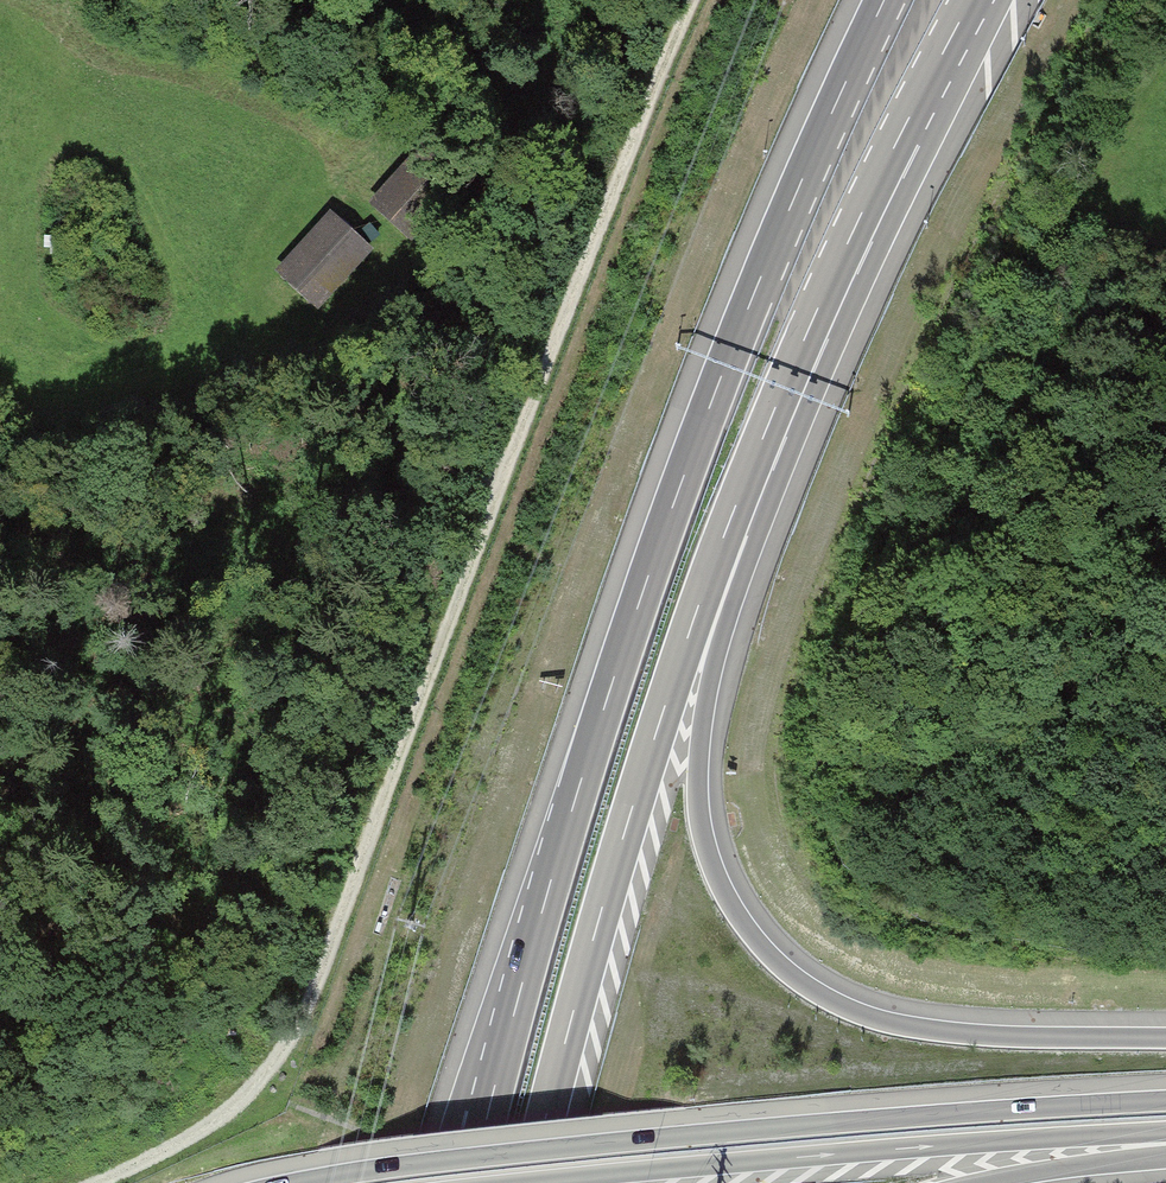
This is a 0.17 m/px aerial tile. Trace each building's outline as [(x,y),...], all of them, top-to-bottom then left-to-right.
[(447,193),(412,156),(369,195),(403,233),(447,193)] [(376,244),(336,205),(283,259),(323,298),(376,244)]
